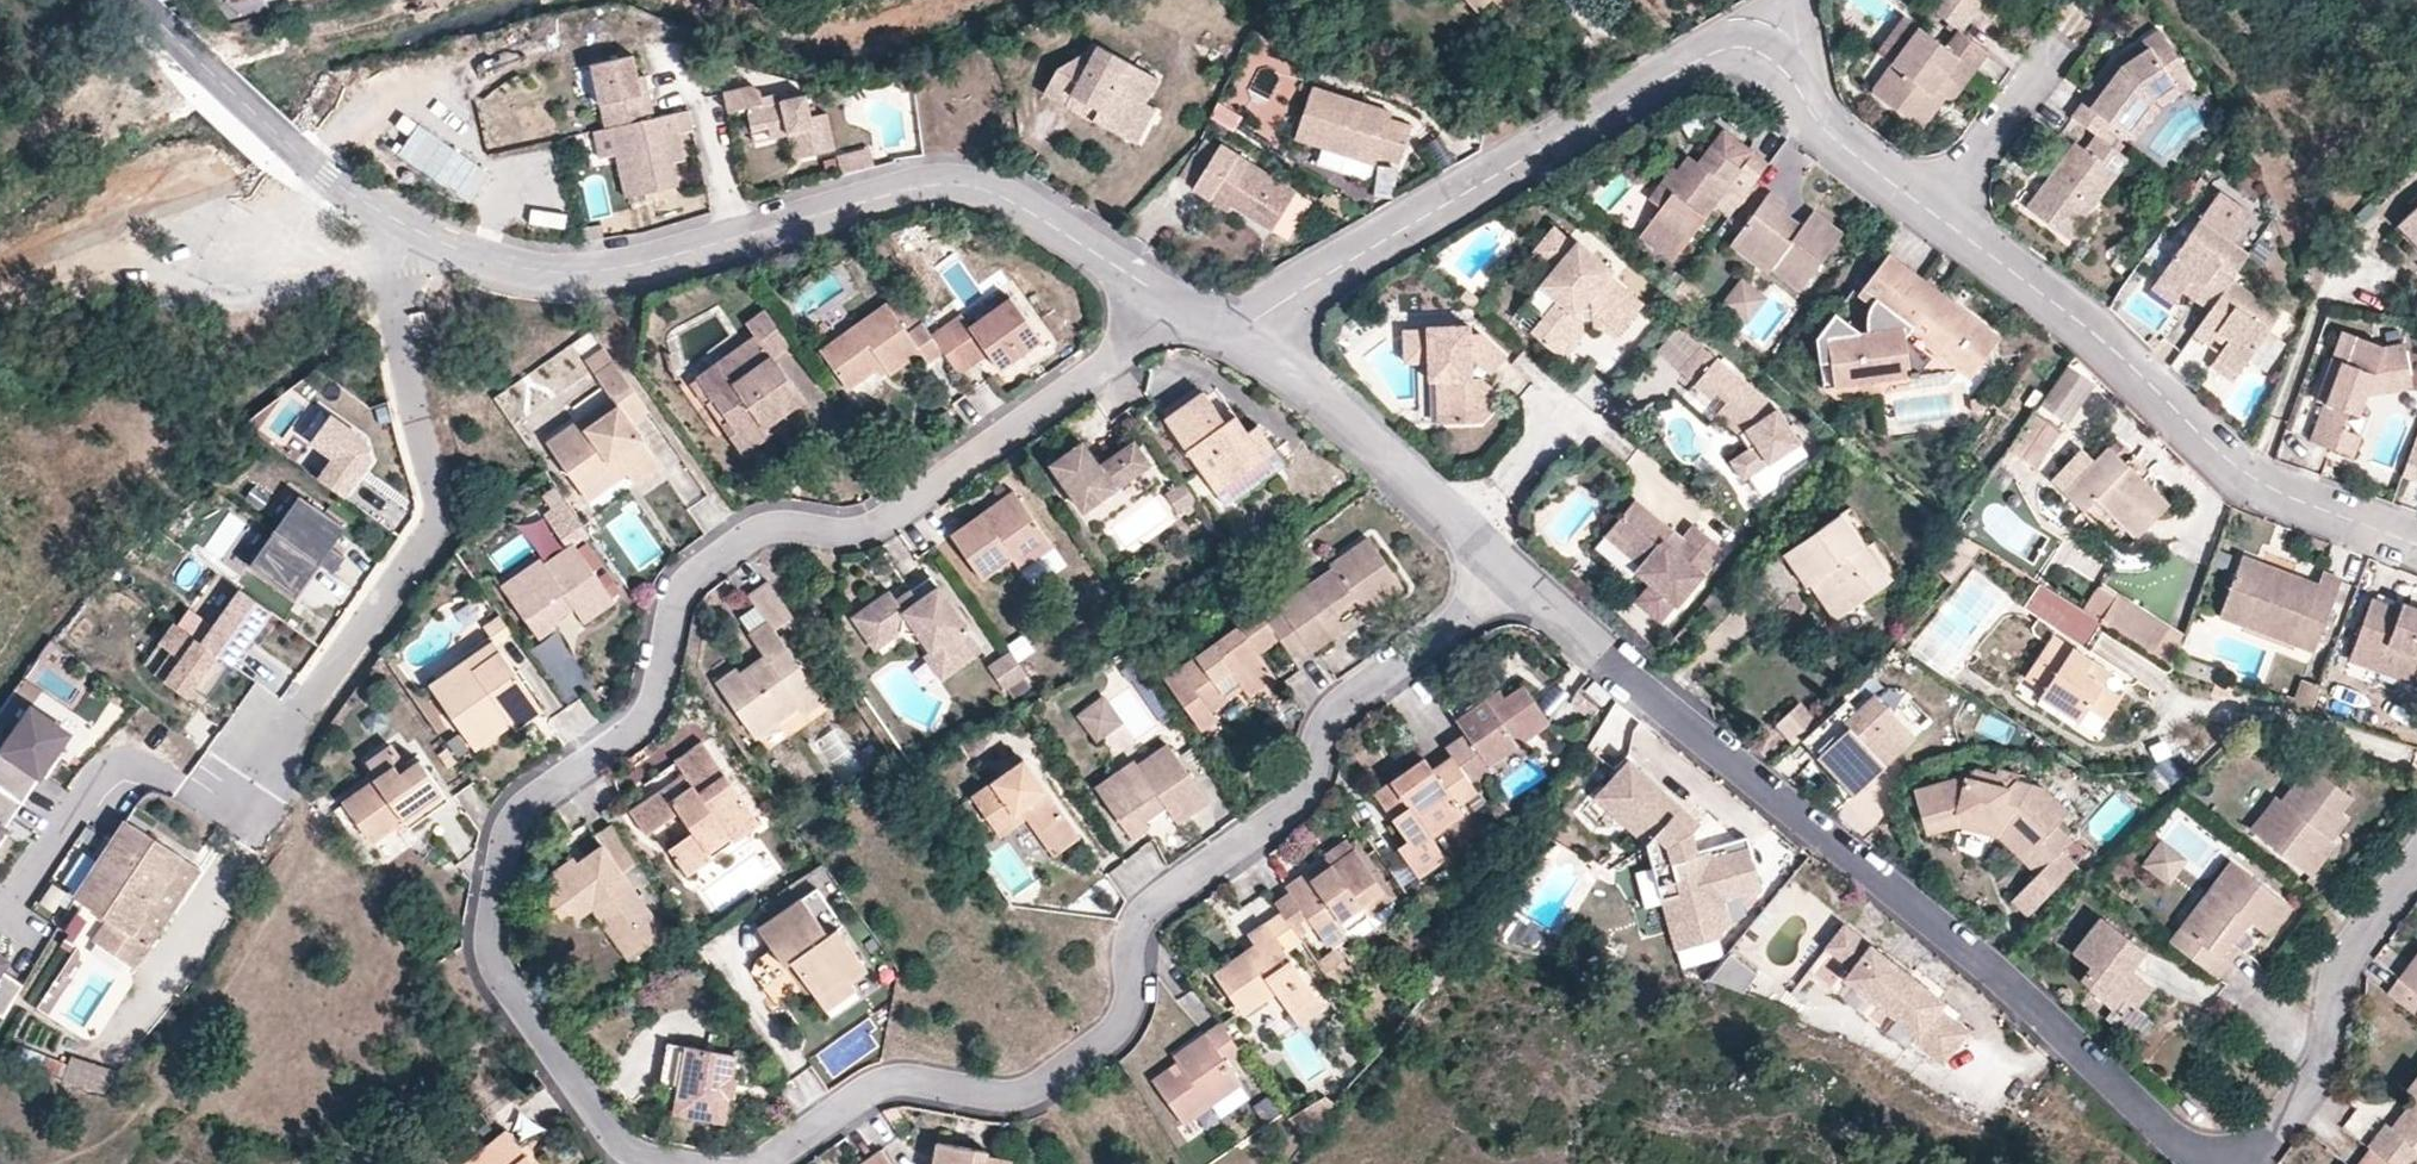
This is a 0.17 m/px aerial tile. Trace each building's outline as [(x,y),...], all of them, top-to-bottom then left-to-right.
[(1480,12),(1494,1),(1495,0),(1469,0),(1480,12)] [(1519,4),(1516,0),(1495,0),(1494,1),(1506,14),(1519,4)] [(1932,11),(1960,32),(1983,0),(1940,0),(1932,11)] [(1894,68),(1920,33),(1905,22),(1879,57),(1894,68)] [(1987,51),(1960,32),(1945,51),(1920,33),(1894,68),(1873,95),(1910,123),(1934,91),(1943,99),(1954,97),(1987,51)] [(2089,112),(2112,127),(2127,138),(2151,102),(2177,83),(2168,69),(2179,62),(2159,32),(2115,59),(2093,89),(2101,96),(2089,112)] [(1142,107),(1156,83),(1096,53),(1054,76),(1041,100),(1119,140),(1126,124),(1133,127),(1142,107)] [(655,120),(650,98),(643,99),(639,80),(635,60),(592,69),(606,134),(612,132),(627,202),(678,191),(673,168),(667,138),(679,135),(693,132),(689,113),(655,120)] [(2195,85),(2179,62),(2168,69),(2177,83),(2151,102),(2127,138),(2135,144),(2159,112),(2195,85)] [(646,79),(639,80),(643,99),(650,98),(646,79)] [(1400,162),(1412,126),(1390,120),(1392,114),(1312,89),(1297,139),(1326,148),(1361,158),(1364,151),(1381,156),(1400,162)] [(2103,141),(2112,127),(2089,112),(2101,96),(2093,89),(2071,118),(2097,137),(2103,141)] [(783,106),(781,98),(764,101),(763,96),(756,91),(726,97),(730,116),(750,112),(750,114),(783,106)] [(1934,91),(1910,123),(1919,130),(1943,99),(1934,91)] [(750,114),(754,136),(770,133),(772,146),(790,143),(796,140),(802,165),(836,158),(827,120),(813,122),(809,101),(783,106),(750,114)] [(1241,117),(1218,103),(1212,117),(1233,130),(1241,117)] [(1155,113),(1142,107),(1133,127),(1126,124),(1119,140),(1135,148),(1155,113)] [(1750,153),(1722,132),(1708,150),(1696,165),(1686,159),(1677,173),(1662,192),(1668,196),(1658,208),(1646,224),(1681,250),(1725,189),(1742,200),(1767,166),(1750,153)] [(757,149),(772,146),(770,133),(754,136),(757,149)] [(685,165),(679,135),(667,138),(673,168),(685,165)] [(2129,160),(2103,141),(2097,137),(2085,152),(2085,154),(2075,147),(2063,162),(2029,209),(2070,239),(2104,192),(2118,176),(2129,160)] [(795,167),(802,165),(796,140),(790,143),(795,167)] [(1218,152),(1206,144),(1197,154),(1180,179),(1194,188),(1218,152)] [(1270,230),(1292,194),(1220,148),(1218,152),(1194,188),(1193,190),(1227,211),(1231,206),(1270,230)] [(1364,151),(1361,158),(1326,148),(1322,164),(1374,180),(1381,156),(1364,151)] [(838,157),(843,177),(875,170),(870,150),(838,157)] [(1662,192),(1677,173),(1670,167),(1646,200),(1658,208),(1668,196),(1662,192)] [(1292,194),(1270,230),(1287,241),(1309,205),(1292,194)] [(2218,194),(2198,224),(2230,246),(2250,217),(2218,194)] [(1769,197),(1732,247),(1769,275),(1799,297),(1840,240),(1809,217),(1801,228),(1782,214),(1786,209),(1769,197)] [(2392,227),(2416,255),(2416,204),(2392,227)] [(1681,250),(1646,224),(1636,237),(1671,263),(1681,250)] [(2189,288),(2199,295),(2216,306),(2231,284),(2248,259),(2230,246),(2198,224),(2156,283),(2181,301),(2189,288)] [(1613,274),(1577,244),(1574,247),(1553,230),(1537,249),(1558,266),(1553,273),(1525,306),(1543,322),(1531,336),(1554,356),(1569,354),(1583,338),(1581,326),(1581,323),(1575,318),(1579,313),(1591,313),(1593,330),(1617,339),(1643,307),(1608,278),(1613,274)] [(1763,282),(1769,275),(1732,247),(1726,254),(1763,282)] [(1558,266),(1537,249),(1532,255),(1553,273),(1558,266)] [(1813,341),(1818,370),(1828,368),(1831,391),(1914,381),(1915,380),(1913,370),(1944,366),(1970,385),(1981,371),(1994,369),(1989,331),(1888,256),(1863,291),(1868,295),(1864,302),(1874,310),(1870,317),(1872,321),(1868,326),(1868,332),(1857,333),(1833,316),(1813,341)] [(2181,301),(2156,283),(2150,292),(2175,309),(2181,301)] [(2231,284),(2216,306),(2211,313),(2203,325),(2218,336),(2228,343),(2216,361),(2239,376),(2280,318),(2231,284)] [(1762,302),(1741,287),(1725,309),(1745,326),(1762,302)] [(2211,313),(2216,306),(2199,295),(2195,302),(2211,313)] [(1011,300),(971,327),(988,355),(996,364),(1036,336),(1011,300)] [(932,337),(923,325),(907,335),(886,306),(821,351),(847,391),(883,367),(890,377),(922,355),(928,364),(944,354),(932,337)] [(1543,322),(1525,306),(1512,321),(1531,336),(1543,322)] [(793,346),(769,311),(749,325),(757,337),(765,348),(727,374),(719,363),(698,377),(727,420),(721,425),(736,446),(785,413),(804,401),(773,359),(793,346)] [(948,326),(977,364),(988,355),(971,327),(963,316),(948,326)] [(2218,336),(2203,325),(2198,331),(2213,342),(2218,336)] [(948,326),(932,337),(944,354),(959,376),(977,364),(948,326)] [(1509,362),(1483,337),(1473,338),(1472,329),(1429,333),(1429,336),(1405,338),(1407,360),(1431,358),(1432,367),(1433,386),(1442,385),(1451,385),(1455,428),(1487,425),(1496,414),(1493,391),(1482,381),(1489,373),(1494,378),(1509,362)] [(1041,343),(1036,336),(996,364),(1001,371),(1041,343)] [(765,348),(757,337),(719,363),(727,374),(765,348)] [(2408,378),(2403,350),(2383,352),(2359,343),(2345,374),(2331,368),(2317,406),(2323,408),(2310,444),(2353,460),(2360,440),(2343,433),(2349,417),(2357,420),(2366,398),(2374,379),(2385,382),(2408,378)] [(615,363),(606,349),(586,363),(596,376),(615,363)] [(1780,413),(1704,350),(1683,375),(1697,387),(1714,401),(1719,395),(1730,404),(1723,412),(1748,433),(1758,448),(1752,452),(1739,461),(1752,479),(1802,445),(1780,413)] [(1431,358),(1407,360),(1408,369),(1432,367),(1431,358)] [(2234,383),(2239,376),(2216,361),(2212,368),(2234,383)] [(632,425),(650,413),(615,363),(596,376),(612,399),(617,407),(588,428),(583,420),(548,444),(579,489),(619,462),(627,473),(635,484),(662,466),(632,425)] [(2094,385),(2067,367),(2041,406),(2068,424),(2094,385)] [(1905,395),(1914,381),(1831,391),(1828,368),(1818,370),(1822,394),(1833,404),(1905,395)] [(727,420),(698,377),(691,382),(721,425),(727,420)] [(2410,389),(2408,378),(2385,382),(2374,379),(2366,398),(2410,389)] [(1455,428),(1451,385),(1442,385),(1445,429),(1455,428)] [(1714,401),(1697,387),(1691,395),(1708,409),(1714,401)] [(1224,425),(1203,395),(1166,422),(1216,494),(1274,452),(1259,429),(1248,436),(1235,416),(1224,425)] [(617,407),(612,399),(583,420),(588,428),(617,407)] [(785,413),(736,446),(741,453),(790,419),(785,413)] [(365,443),(323,414),(306,439),(338,461),(323,483),(350,502),(376,464),(365,443)] [(2061,434),(2034,415),(2008,454),(2034,471),(2061,434)] [(2416,440),(2402,478),(2416,485),(2416,440)] [(1083,513),(1138,475),(1123,454),(1099,470),(1082,445),(1050,467),(1083,513)] [(1135,445),(1123,454),(1138,475),(1150,467),(1135,445)] [(2133,476),(2108,452),(2064,495),(2125,553),(2167,507),(2150,491),(2133,476)] [(1752,479),(1739,461),(1733,465),(1746,483),(1752,479)] [(619,462),(579,489),(587,500),(627,473),(619,462)] [(544,517),(568,551),(576,546),(591,535),(556,487),(543,497),(553,511),(544,517)] [(1018,499),(1013,493),(980,517),(985,523),(1018,499)] [(338,524),(294,494),(271,528),(279,536),(316,559),(333,571),(344,554),(326,542),(338,524)] [(1682,545),(1671,536),(1677,529),(1638,497),(1615,525),(1652,556),(1646,563),(1640,570),(1654,582),(1662,588),(1646,607),(1665,622),(1679,603),(1681,605),(1729,549),(1699,524),(1687,538),(1682,545)] [(1048,542),(1018,499),(985,523),(980,517),(951,538),(982,581),(1011,562),(1014,566),(1048,542)] [(1837,522),(1787,556),(1809,589),(1813,586),(1821,580),(1847,616),(1884,589),(1837,522)] [(1652,556),(1615,525),(1609,533),(1646,563),(1652,556)] [(1687,538),(1677,529),(1671,536),(1682,545),(1687,538)] [(316,559),(279,536),(256,573),(293,596),(316,559)] [(1281,614),(1267,623),(1280,641),(1292,659),(1293,660),(1307,650),(1311,655),(1332,639),(1324,627),(1355,603),(1365,615),(1403,589),(1368,540),(1330,566),(1332,569),(1276,608),(1281,614)] [(1054,550),(1048,542),(1014,566),(1020,574),(1054,550)] [(568,551),(544,569),(507,595),(540,642),(556,632),(552,625),(573,611),(583,625),(615,603),(576,546),(568,551)] [(1802,594),(1809,589),(1787,556),(1779,561),(1802,594)] [(2316,656),(2341,584),(2321,577),(2318,589),(2243,561),(2220,622),(2247,632),(2250,620),(2301,638),(2295,649),(2316,656)] [(503,590),(507,595),(544,569),(540,563),(503,590)] [(931,576),(910,591),(917,602),(917,614),(902,611),(895,601),(888,591),(852,616),(874,649),(900,631),(920,635),(932,652),(941,646),(955,669),(982,650),(931,576)] [(1839,622),(1847,616),(1821,580),(1813,586),(1839,622)] [(1646,607),(1662,588),(1654,582),(1639,601),(1646,607)] [(818,697),(773,634),(793,621),(768,586),(748,601),(764,625),(746,637),(761,658),(766,665),(744,681),(738,674),(736,669),(714,684),(755,741),(818,697)] [(2104,590),(2086,615),(2102,626),(2118,599),(2104,590)] [(266,611),(237,591),(198,645),(227,666),(266,611)] [(910,591),(895,601),(902,611),(917,614),(917,602),(910,591)] [(2118,599),(2102,626),(2150,657),(2168,628),(2118,599)] [(2404,609),(2402,613),(2373,603),(2352,664),(2380,675),(2383,665),(2414,677),(2413,683),(2416,685),(2416,614),(2404,609)] [(1267,623),(1257,608),(1235,622),(1239,627),(1178,669),(1174,663),(1157,675),(1199,732),(1214,722),(1210,714),(1227,701),(1223,696),(1239,685),(1248,696),(1274,679),(1258,656),(1280,641),(1267,623)] [(511,632),(500,616),(484,628),(490,636),(495,643),(511,632)] [(2247,632),(2295,649),(2301,638),(2250,620),(2247,632)] [(227,666),(198,645),(174,625),(151,655),(160,662),(157,672),(187,695),(193,686),(205,695),(227,666)] [(464,654),(468,659),(474,669),(500,651),(495,643),(490,636),(464,654)] [(537,648),(561,701),(587,689),(563,636),(537,648)] [(1019,664),(1036,654),(1024,636),(1007,646),(1019,664)] [(2105,724),(2121,703),(2087,678),(2094,666),(2054,638),(2024,681),(2044,695),(2040,701),(2078,727),(2088,713),(2105,724)] [(940,679),(955,669),(941,646),(932,652),(926,657),(940,679)] [(474,669),(468,659),(430,686),(475,751),(512,724),(501,708),(528,689),(500,651),(474,669)] [(1024,676),(1008,653),(996,663),(1012,685),(1024,676)] [(761,658),(738,674),(744,681),(766,665),(761,658)] [(1012,685),(996,663),(988,668),(1003,690),(1012,685)] [(2224,675),(2206,669),(2204,675),(2201,681),(2220,688),(2224,675)] [(2292,713),(2312,718),(2322,690),(2303,682),(2296,703),(2292,713)] [(1602,708),(1610,699),(1594,685),(1586,693),(1602,708)] [(1465,735),(1445,748),(1451,758),(1470,784),(1491,771),(1489,767),(1548,724),(1523,687),(1490,709),(1485,702),(1456,721),(1465,735)] [(542,709),(528,689),(501,708),(512,724),(516,728),(542,709)] [(1822,722),(1804,738),(1847,785),(1879,757),(1887,766),(1920,736),(1879,693),(1843,725),(1831,714),(1822,722)] [(27,697),(0,737),(0,845),(9,831),(2,827),(40,770),(49,776),(65,752),(58,748),(72,727),(27,697)] [(1095,742),(1122,724),(1103,697),(1077,716),(1095,742)] [(2292,713),(2296,703),(2287,699),(2283,709),(2292,713)] [(564,735),(585,718),(573,704),(552,721),(564,735)] [(1781,726),(1799,744),(1804,738),(1822,722),(1805,704),(1781,726)] [(1166,743),(1135,765),(1097,792),(1131,840),(1148,828),(1145,823),(1164,809),(1174,823),(1207,800),(1166,743)] [(745,803),(704,744),(677,765),(699,797),(678,811),(664,790),(631,814),(647,837),(676,817),(690,836),(669,851),(687,875),(732,844),(717,823),(745,803)] [(371,764),(381,779),(396,769),(401,776),(408,771),(392,750),(371,764)] [(1879,757),(1847,785),(1856,795),(1887,766),(1879,757)] [(1477,794),(1470,784),(1451,758),(1431,772),(1423,760),(1374,795),(1406,839),(1397,846),(1419,878),(1449,856),(1435,835),(1462,815),(1457,808),(1477,794)] [(1698,825),(1625,758),(1590,796),(1643,845),(1675,953),(1719,938),(1729,926),(1723,901),(1759,891),(1747,846),(1709,856),(1708,851),(1695,854),(1690,834),(1698,825)] [(1093,787),(1097,792),(1135,765),(1132,759),(1093,787)] [(1078,840),(1022,762),(973,796),(1001,837),(1014,828),(1009,820),(1023,812),(1027,819),(1054,856),(1078,840)] [(419,763),(408,771),(401,776),(396,769),(381,779),(345,804),(373,844),(398,826),(421,809),(426,817),(447,803),(419,763)] [(2309,770),(2280,806),(2284,810),(2260,841),(2308,880),(2334,848),(2331,845),(2323,838),(2340,817),(2351,803),(2309,770)] [(2047,793),(2015,785),(2009,793),(1964,779),(1913,793),(1923,828),(1959,819),(2001,831),(2028,859),(2030,857),(2044,871),(2035,881),(2010,906),(2026,922),(2073,874),(2058,859),(2070,847),(2055,832),(2069,817),(2047,793)] [(2250,834),(2260,841),(2284,810),(2280,806),(2275,802),(2250,834)] [(760,824),(745,803),(717,823),(732,844),(760,824)] [(404,833),(426,817),(421,809),(398,826),(404,833)] [(1014,828),(1027,819),(1023,812),(1009,820),(1014,828)] [(2347,823),(2340,817),(2323,838),(2331,845),(2347,823)] [(136,824),(127,818),(75,895),(85,902),(136,824)] [(2020,867),(2028,859),(2001,831),(1959,819),(1923,828),(1927,840),(1957,832),(1997,843),(2020,867)] [(183,854),(136,824),(85,902),(108,917),(94,938),(134,965),(149,943),(131,929),(183,854)] [(636,861),(612,828),(596,839),(602,848),(577,865),(573,860),(555,874),(548,916),(574,920),(577,907),(610,913),(638,952),(664,934),(620,872),(636,861)] [(2185,862),(2163,844),(2146,866),(2169,884),(2185,862)] [(1281,911),(1298,935),(1313,925),(1327,944),(1347,930),(1341,921),(1360,907),(1382,892),(1353,850),(1332,865),(1313,879),(1307,871),(1286,886),(1292,895),(1278,906),(1281,911)] [(200,866),(183,854),(131,929),(149,943),(200,866)] [(1326,857),(1307,871),(1313,879),(1332,865),(1326,857)] [(2044,871),(2030,857),(2028,859),(2020,867),(2035,881),(2044,871)] [(2230,866),(2209,894),(2179,932),(2227,969),(2239,954),(2233,948),(2250,927),(2264,938),(2287,909),(2230,866)] [(816,891),(801,901),(826,937),(835,930),(841,927),(816,891)] [(2175,929),(2179,932),(2209,894),(2204,891),(2175,929)] [(1382,892),(1360,907),(1366,916),(1389,900),(1382,892)] [(826,937),(801,901),(758,931),(771,951),(756,963),(752,972),(777,1008),(806,988),(815,1001),(847,979),(851,983),(866,972),(835,930),(826,937)] [(577,907),(574,920),(601,925),(628,959),(638,952),(610,913),(577,907)] [(1341,921),(1347,930),(1366,916),(1360,907),(1341,921)] [(1298,935),(1281,911),(1264,924),(1284,953),(1301,940),(1298,935)] [(2145,956),(2101,923),(2074,955),(2091,971),(2083,982),(2117,1008),(2130,993),(2143,1004),(2152,992),(2131,975),(2145,956)] [(1247,934),(1254,945),(1260,953),(1250,959),(1245,952),(1214,974),(1244,1016),(1275,994),(1298,1025),(1324,1010),(1284,953),(1264,924),(1247,934)] [(1940,1003),(1840,926),(1823,948),(1850,969),(1842,979),(1914,1036),(1910,1041),(1940,1064),(1964,1033),(1935,1010),(1940,1003)] [(2227,969),(2179,932),(2169,945),(2217,982),(2227,969)] [(1254,945),(1245,952),(1250,959),(1260,953),(1254,945)] [(1346,963),(1333,947),(1315,959),(1336,989),(1356,974),(1348,962),(1346,963)] [(6,1011),(26,982),(6,968),(10,958),(0,952),(0,1007),(6,1011)] [(1713,986),(1746,997),(1756,970),(1723,958),(1713,986)] [(2400,984),(2416,998),(2416,961),(2400,984)] [(850,983),(851,983),(847,979),(815,1001),(824,1013),(856,992),(850,983)] [(2400,984),(2388,999),(2416,1021),(2416,998),(2400,984)] [(1195,991),(1182,999),(1196,1023),(1209,1016),(1195,991)] [(51,1026),(28,1017),(13,1056),(101,1090),(108,1077),(42,1051),(51,1026)] [(1242,1057),(1219,1024),(1205,1034),(1209,1041),(1178,1063),(1153,1080),(1183,1124),(1239,1086),(1227,1067),(1242,1057)] [(1209,1041),(1205,1034),(1172,1056),(1178,1063),(1209,1041)] [(725,1124),(735,1059),(666,1046),(658,1088),(677,1092),(674,1116),(725,1124)] [(2409,1094),(2416,1101),(2416,1084),(2409,1094)] [(2416,1159),(2416,1102),(2393,1134),(2387,1129),(2370,1152),(2372,1154),(2385,1163),(2413,1163),(2416,1159)] [(527,1158),(522,1162),(502,1138),(468,1163),(532,1163),(527,1158)] [(987,1163),(989,1156),(938,1145),(933,1163),(987,1163)] [(881,1152),(863,1163),(889,1163),(881,1152)] [(2372,1154),(2364,1163),(2385,1163),(2372,1154)]
